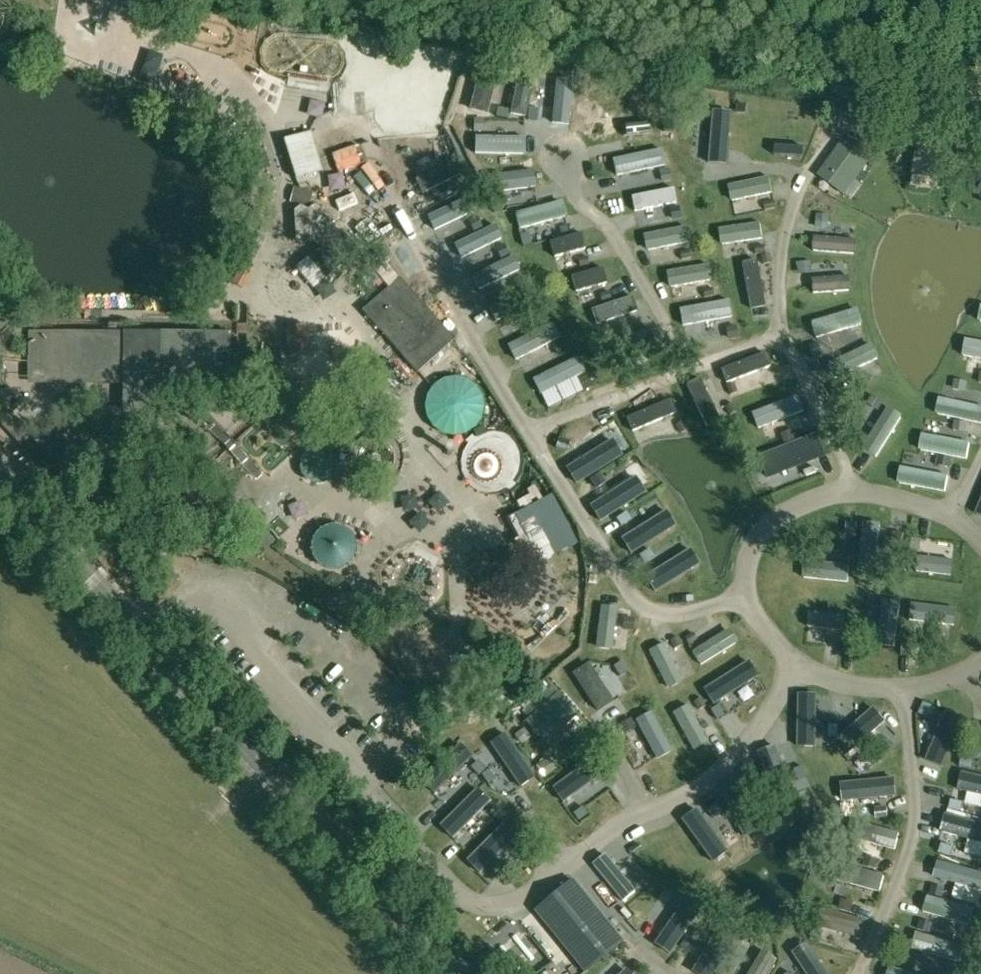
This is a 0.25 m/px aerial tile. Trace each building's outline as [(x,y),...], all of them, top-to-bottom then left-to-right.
[(566,119),(572,70),(557,68),(551,117),(566,119)] [(588,127),(607,82),(592,75),(573,120),(588,127)] [(490,97),(488,112),(531,119),(534,103),(490,97)] [(453,101),(451,109),(462,112),(464,104),(453,101)] [(737,104),(736,112),(744,113),(745,105),(737,104)] [(690,111),(689,123),(697,123),(699,112),(690,111)] [(713,111),(708,163),(726,164),(730,113),(713,111)] [(665,121),(664,132),(674,133),(675,122),(665,121)] [(649,123),(623,126),(624,136),(650,133),(649,123)] [(906,130),(904,140),(916,142),(918,132),(906,130)] [(324,170),(312,132),(285,140),(297,178),(324,170)] [(962,137),(944,134),(942,146),(960,149),(962,137)] [(475,137),(475,153),(524,154),(524,138),(475,137)] [(844,143),(820,176),(841,191),(865,159),(859,155),(864,148),(855,141),(850,147),(844,143)] [(775,145),(775,155),(804,157),(804,147),(775,145)] [(919,146),(914,172),(954,180),(959,154),(919,146)] [(662,150),(614,160),(617,175),(665,165),(662,150)] [(456,160),(416,180),(423,193),(463,173),(456,160)] [(668,169),(661,171),(664,181),(671,180),(668,169)] [(533,171),(489,177),(491,193),(535,187),(533,171)] [(970,191),(980,198),(980,174),(970,191)] [(473,186),(467,175),(460,180),(465,190),(473,186)] [(732,201),(772,192),(769,177),(729,186),(732,201)] [(297,189),(293,204),(313,210),(317,194),(297,189)] [(673,189),(632,197),(635,211),(676,203),(673,189)] [(468,198),(428,217),(434,231),(475,211),(468,198)] [(501,200),(493,201),(494,213),(503,211),(501,200)] [(561,201),(516,214),(520,229),(565,217),(561,201)] [(764,202),(766,210),(775,208),(773,201),(764,202)] [(672,208),(674,219),(681,218),(679,207),(672,208)] [(471,220),(476,231),(482,228),(477,217),(471,220)] [(720,229),(722,244),(763,238),(761,223),(720,229)] [(495,225),(454,245),(461,259),(501,239),(495,225)] [(686,227),(645,235),(648,250),(689,242),(686,227)] [(341,231),(309,257),(326,278),(358,252),(341,231)] [(529,233),(520,235),(523,247),(532,244),(529,233)] [(581,233),(550,242),(555,257),(585,249),(581,233)] [(854,254),(855,240),(815,236),(814,251),(854,254)] [(498,248),(503,258),(509,255),(504,245),(498,248)] [(765,253),(764,245),(754,247),(755,254),(765,253)] [(691,258),(689,250),(680,253),(681,260),(691,258)] [(391,287),(400,279),(379,254),(370,262),(391,287)] [(769,254),(762,255),(764,264),(771,263),(769,254)] [(513,257),(472,277),(479,290),(519,270),(513,257)] [(578,259),(580,266),(589,264),(587,257),(578,259)] [(742,264),(750,308),(765,305),(757,262),(742,264)] [(711,280),(709,265),(668,272),(671,287),(711,280)] [(576,292),(607,284),(602,268),(572,277),(576,292)] [(516,279),(521,290),(527,287),(522,276),(516,279)] [(849,291),(848,277),(812,279),(813,293),(849,291)] [(420,373),(455,342),(457,340),(402,278),(400,279),(391,287),(365,311),(420,373)] [(714,296),(712,288),(703,290),(704,297),(714,296)] [(600,294),(602,301),(611,299),(609,292),(600,294)] [(633,297),(592,310),(597,324),(638,311),(633,297)] [(680,310),(683,325),(732,317),(729,301),(680,310)] [(14,317),(0,303),(0,330),(14,317)] [(533,310),(538,320),(544,317),(539,307),(533,310)] [(859,314),(857,310),(812,323),(816,338),(861,325),(861,320),(859,314)] [(508,346),(516,360),(560,338),(552,323),(508,346)] [(735,327),(727,329),(729,338),(736,337),(735,327)] [(612,329),(602,332),(605,338),(614,335),(612,329)] [(616,355),(655,343),(651,329),(612,341),(616,355)] [(234,334),(24,333),(24,381),(124,382),(124,393),(124,410),(97,410),(96,441),(135,442),(135,430),(153,430),(154,410),(193,410),(197,410),(234,410),(234,394),(234,334)] [(964,355),(980,358),(980,342),(966,340),(964,355)] [(818,341),(810,343),(813,355),(821,353),(818,341)] [(557,346),(562,355),(568,352),(564,343),(557,346)] [(874,349),(871,345),(829,365),(836,379),(878,359),(877,354),(874,349)] [(660,357),(658,350),(648,353),(651,360),(660,357)] [(764,353),(722,369),(727,383),(769,367),(764,353)] [(534,380),(541,394),(585,372),(578,358),(534,380)] [(589,378),(583,381),(587,390),(594,387),(589,378)] [(720,420),(701,380),(687,386),(706,426),(720,420)] [(965,390),(967,382),(956,380),(954,387),(965,390)] [(837,382),(830,385),(835,396),(843,393),(837,382)] [(733,383),(726,385),(729,394),(736,391),(733,383)] [(36,432),(22,415),(28,410),(21,401),(15,406),(15,387),(0,387),(0,422),(2,425),(22,446),(36,432)] [(798,396),(752,413),(758,428),(804,411),(798,396)] [(869,402),(879,408),(882,402),(873,396),(869,402)] [(938,414),(980,423),(980,407),(941,399),(939,403),(938,409),(938,414)] [(668,401),(628,418),(633,431),(674,414),(668,401)] [(732,403),(726,406),(730,415),(736,412),(732,403)] [(893,411),(888,409),(863,449),(876,457),(901,418),(898,414),(893,411)] [(966,430),(967,423),(956,421),(954,428),(966,430)] [(684,422),(675,426),(678,433),(687,430),(684,422)] [(790,432),(781,436),(784,443),(793,439),(790,432)] [(817,435),(759,457),(766,476),(825,454),(817,435)] [(921,445),(921,450),(967,458),(970,443),(924,435),(922,439),(921,445)] [(560,439),(557,448),(566,451),(569,442),(560,439)] [(612,441),(567,468),(576,483),(621,456),(612,441)] [(938,465),(950,467),(951,459),(939,457),(938,465)] [(900,478),(900,483),(946,491),(948,476),(902,468),(901,472),(900,478)] [(600,474),(591,480),(596,488),(605,483),(600,474)] [(635,478),(591,506),(600,521),(644,492),(635,478)] [(134,486),(118,486),(118,496),(134,496),(134,486)] [(555,503),(549,494),(538,500),(506,518),(532,565),(546,557),(575,541),(555,503)] [(666,511),(622,539),(631,554),(675,526),(666,511)] [(627,513),(616,519),(621,526),(631,519),(627,513)] [(849,522),(848,532),(855,533),(857,523),(849,522)] [(864,523),(859,567),(875,569),(880,525),(864,523)] [(318,534),(314,540),(312,548),(312,555),(315,563),(320,568),(327,572),(335,573),(342,572),(349,568),(353,563),(356,556),(357,549),(355,542),(352,536),(346,531),(340,528),(332,528),(325,530),(318,534)] [(893,532),(892,542),(900,542),(901,532),(893,532)] [(912,538),(911,551),(920,552),(921,539),(912,538)] [(650,549),(640,556),(644,563),(654,556),(650,549)] [(690,550),(646,577),(655,592),(699,564),(690,550)] [(953,560),(918,556),(917,571),(951,575),(953,560)] [(805,562),(804,578),(848,582),(849,566),(805,562)] [(884,600),(878,644),(894,646),(900,602),(884,600)] [(912,604),(910,620),(954,625),(956,609),(912,604)] [(602,606),(596,646),(612,648),(617,608),(602,606)] [(845,616),(810,612),(809,627),(843,630),(845,616)] [(854,639),(855,627),(846,626),(845,638),(854,639)] [(693,652),(701,665),(736,643),(727,630),(693,652)] [(685,638),(689,644),(697,639),(693,633),(685,638)] [(675,649),(682,646),(677,637),(671,640),(675,649)] [(682,680),(663,644),(649,651),(668,687),(682,680)] [(903,645),(902,655),(909,656),(910,646),(903,645)] [(627,672),(621,662),(613,666),(620,676),(627,672)] [(574,674),(598,711),(612,702),(588,665),(574,674)] [(742,665),(703,686),(711,700),(750,678),(742,665)] [(558,694),(528,721),(532,726),(533,730),(538,736),(541,737),(545,741),(575,714),(558,694)] [(799,694),(798,746),(816,747),(817,695),(799,694)] [(705,706),(701,698),(694,701),(699,710),(705,706)] [(716,701),(709,705),(714,714),(721,710),(716,701)] [(693,748),(706,741),(687,705),(673,712),(693,748)] [(927,707),(922,717),(929,721),(935,710),(927,707)] [(874,709),(834,743),(846,756),(885,721),(874,709)] [(947,711),(927,760),(942,767),(963,718),(947,711)] [(650,712),(636,720),(657,759),(671,751),(650,712)] [(620,724),(624,731),(633,726),(629,719),(620,724)] [(830,725),(830,737),(838,737),(838,725),(830,725)] [(505,734),(491,744),(520,787),(534,777),(505,734)] [(886,741),(878,748),(883,753),(891,746),(886,741)] [(460,745),(422,781),(434,793),(472,757),(460,745)] [(775,746),(759,753),(779,801),(794,795),(775,746)] [(595,758),(553,788),(563,802),(606,771),(595,758)] [(962,758),(960,767),(973,769),(974,760),(962,758)] [(549,759),(538,766),(546,778),(557,770),(549,759)] [(477,761),(471,767),(479,776),(485,770),(477,761)] [(802,766),(794,769),(799,780),(807,777),(802,766)] [(489,769),(481,774),(488,784),(496,779),(489,769)] [(959,790),(980,795),(980,777),(963,773),(959,790)] [(897,796),(895,778),(842,783),(844,801),(897,796)] [(735,783),(720,791),(745,836),(761,828),(735,783)] [(477,789),(440,826),(452,838),(489,801),(477,789)] [(952,801),(950,810),(961,812),(963,803),(952,801)] [(718,804),(708,811),(713,818),(723,811),(718,804)] [(775,805),(767,809),(773,820),(781,815),(775,805)] [(496,806),(490,813),(498,821),(504,814),(496,806)] [(582,807),(573,814),(578,821),(588,814),(582,807)] [(888,817),(887,807),(876,808),(877,818),(888,817)] [(696,810),(682,820),(712,862),(726,852),(696,810)] [(941,831),(980,842),(980,824),(946,815),(941,831)] [(852,821),(848,836),(895,849),(899,834),(852,821)] [(504,824),(467,861),(479,873),(516,836),(504,824)] [(522,843),(516,849),(524,857),(530,851),(522,843)] [(953,848),(941,844),(938,853),(950,858),(953,848)] [(925,853),(922,862),(934,865),(936,856),(925,853)] [(606,855),(593,866),(623,901),(635,892),(606,855)] [(866,857),(864,864),(874,867),(876,860),(866,857)] [(837,863),(833,879),(880,892),(884,876),(837,863)] [(939,863),(935,877),(980,889),(980,874),(939,863)] [(572,879),(534,910),(585,973),(623,942),(572,879)] [(943,890),(932,887),(931,894),(942,897),(943,890)] [(666,889),(659,898),(666,904),(673,894),(666,889)] [(928,897),(923,911),(968,924),(970,920),(972,914),(972,910),(929,897),(928,897)] [(840,900),(838,907),(849,910),(851,903),(840,900)] [(684,901),(655,944),(669,954),(699,911),(684,901)] [(866,922),(823,910),(819,926),(862,938),(866,922)] [(932,925),(921,922),(919,928),(930,932),(932,925)] [(693,971),(698,973),(712,973),(735,935),(720,926),(693,971)] [(821,943),(824,933),(815,930),(812,941),(821,943)] [(917,933),(913,948),(960,962),(964,947),(917,933)] [(687,938),(681,946),(689,952),(695,943),(687,938)] [(793,953),(807,973),(828,973),(808,943),(793,953)] [(738,948),(731,959),(738,963),(745,953),(738,948)] [(762,952),(749,973),(768,973),(776,961),(762,952)] [(947,973),(955,973),(957,965),(950,963),(947,973)]
